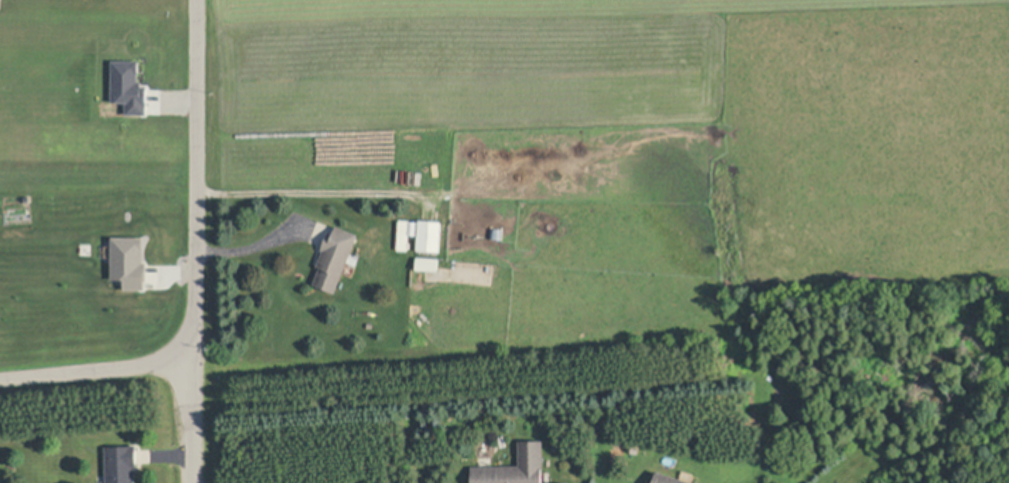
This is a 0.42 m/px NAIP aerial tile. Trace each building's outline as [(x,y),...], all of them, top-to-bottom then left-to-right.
[(129,115),(150,116),(150,85),(142,84),(142,62),(115,62),(114,104),(129,104),(129,115)] [(418,220),(417,233),(409,233),(409,235),(414,235),(413,241),(411,241),(411,247),(409,247),(409,248),(398,248),(400,219),(418,220)] [(442,221),(440,251),(417,249),(419,219),(442,221)] [(337,224),(359,233),(335,292),(314,283),(320,266),(317,265),(324,249),(322,248),(329,230),(334,232),(337,224)] [(493,227),(503,227),(502,237),(492,237),(493,227)] [(149,239),(115,238),(114,281),(128,281),(127,291),(147,291),(149,239)] [(439,257),(438,269),(417,268),(417,255),(439,257)] [(755,361),(748,362),(746,351),(753,350),(755,361)] [(543,467),(543,482),(473,482),(472,465),(520,464),(519,440),(543,439),(544,467),(543,467)] [(640,445),(638,452),(631,451),(632,444),(640,445)] [(134,482),(107,482),(106,445),(137,445),(137,466),(135,466),(135,482),(134,482)] [(657,470),(698,482),(652,482),(657,470)]
